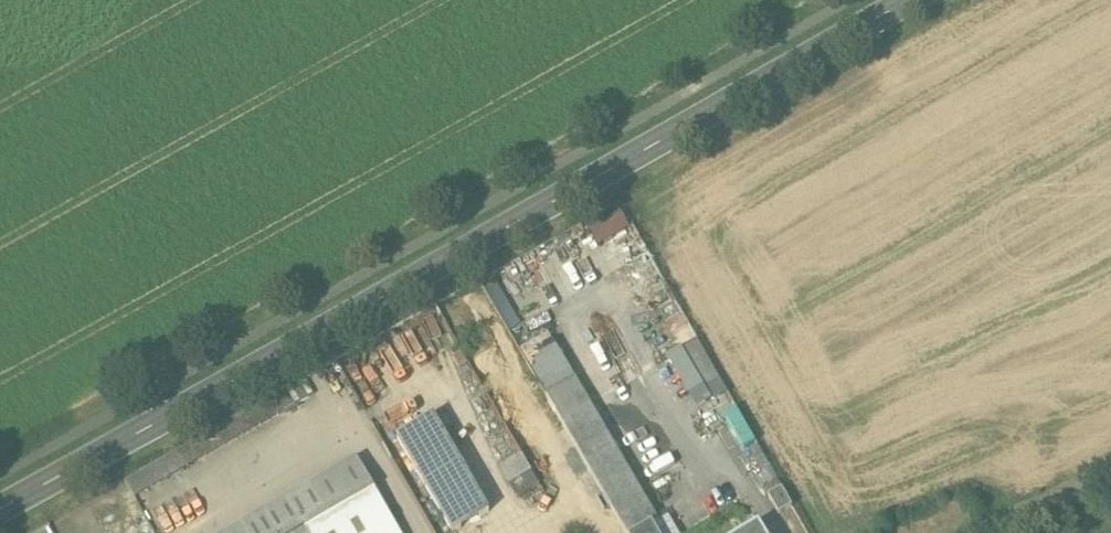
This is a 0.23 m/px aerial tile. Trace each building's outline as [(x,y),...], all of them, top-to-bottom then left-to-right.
[(601,240),(634,228),(626,206),(593,217),(601,240)] [(710,385),(723,378),(702,340),(689,347),(710,385)] [(534,376),(546,396),(574,379),(563,360),(534,376)] [(124,481),(134,503),(314,395),(303,374),(124,481)] [(546,396),(560,420),(589,404),(574,379),(546,396)] [(626,532),(634,532),(658,520),(589,404),(560,420),(626,532)] [(395,436),(449,532),(489,510),(433,414),(395,436)] [(483,437),(509,482),(530,470),(504,425),(483,437)] [(229,532),(294,532),(304,527),(371,488),(354,459),(229,532)] [(530,470),(509,482),(516,495),(538,483),(530,470)] [(304,527),(307,532),(397,532),(372,489),(371,488),(304,527)] [(783,489),(769,497),(779,513),(792,505),(783,489)] [(634,532),(658,532),(653,524),(658,521),(658,520),(634,532)]
